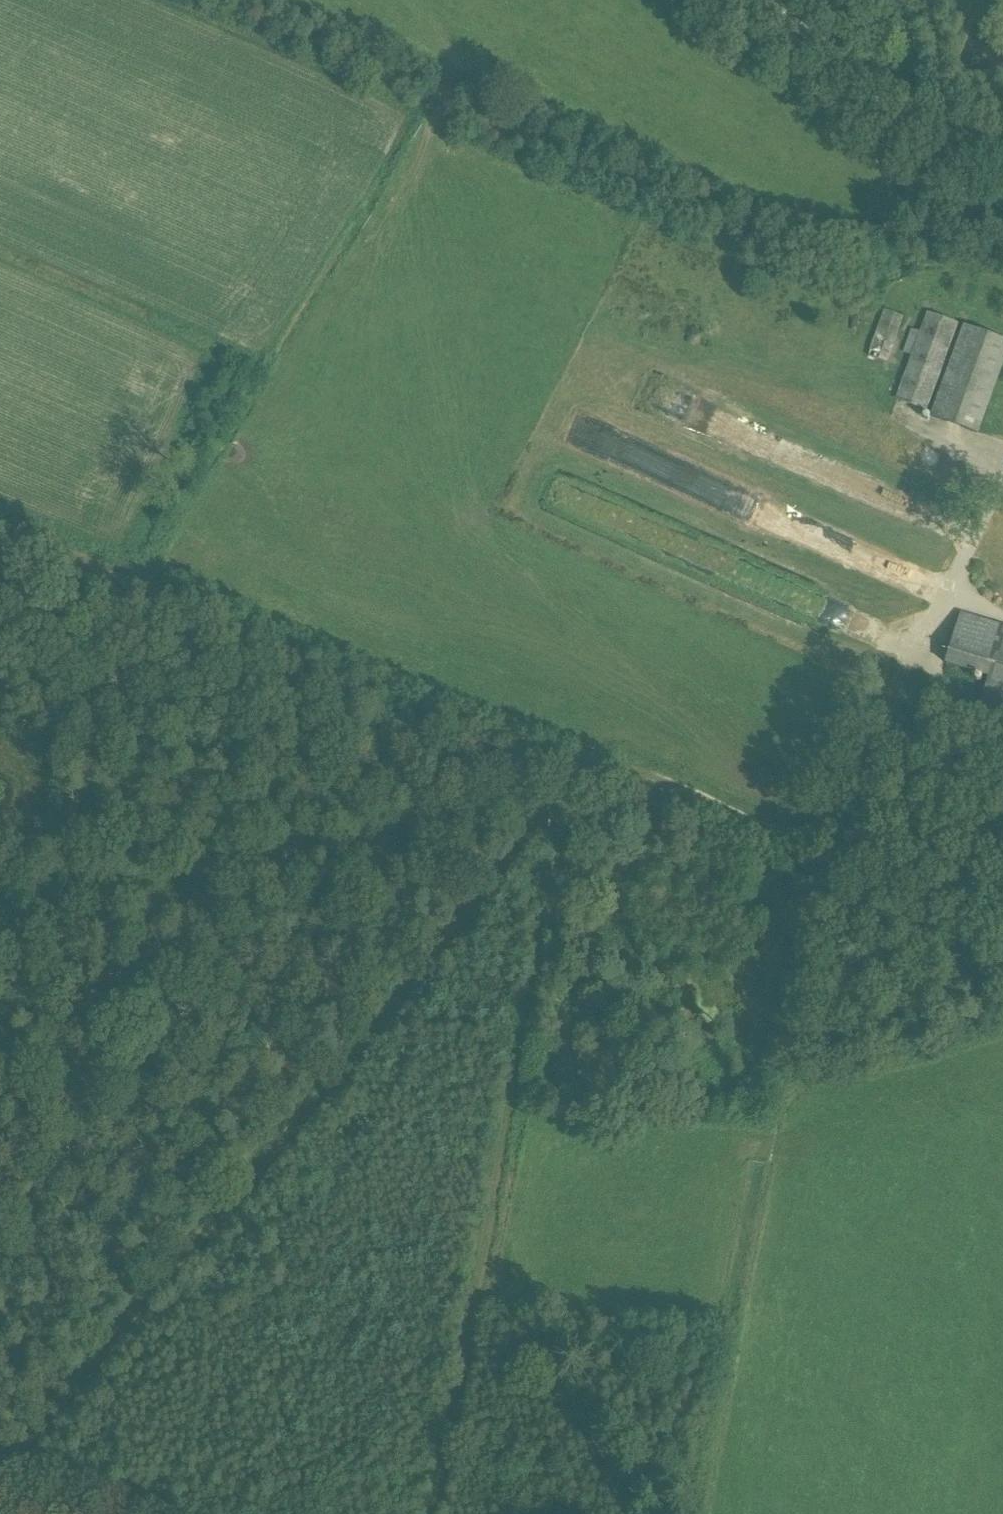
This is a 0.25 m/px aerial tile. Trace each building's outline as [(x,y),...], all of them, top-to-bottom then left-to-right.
[(887,363),(903,317),(883,310),(867,356),(887,363)] [(957,323),(928,313),(897,400),(925,411),(957,323)] [(963,326),(931,417),(977,434),(1002,363),(1002,340),(963,326)] [(984,676),(1001,624),(960,611),(944,666),(984,676)] [(984,676),(987,677),(980,701),(1002,709),(1002,624),(1001,624),(984,676)]
